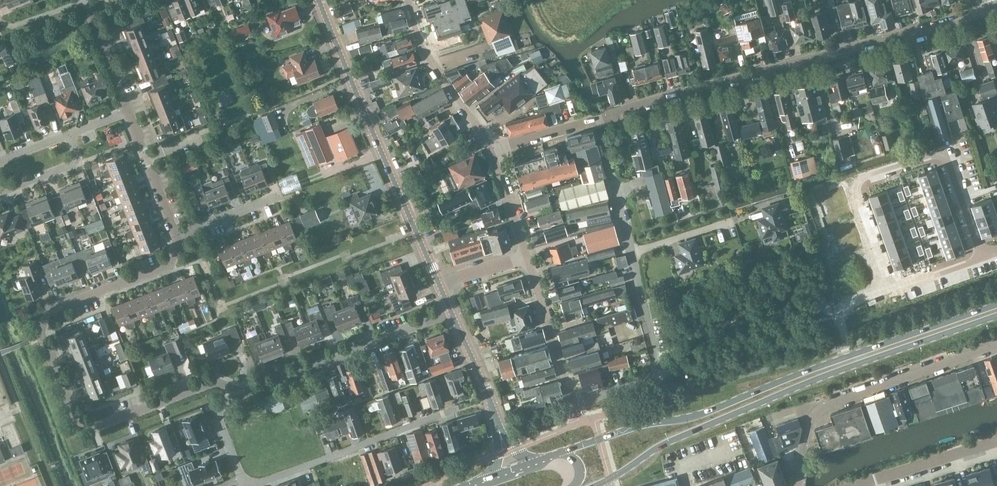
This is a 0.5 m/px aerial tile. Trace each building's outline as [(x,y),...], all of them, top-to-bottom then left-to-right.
[(190,14),(184,0),(166,0),(174,20),(190,14)] [(190,14),(206,8),(203,0),(184,0),(190,14)] [(420,27),(425,44),(462,32),(459,21),(471,17),(465,0),(443,0),(437,2),(437,1),(422,5),(426,16),(417,19),(420,27)] [(509,6),(506,0),(502,0),(494,3),(498,11),(509,6)] [(784,12),(780,0),(766,0),(770,15),(784,12)] [(856,27),(858,26),(860,29),(864,28),(864,25),(868,24),(862,0),(859,0),(849,3),(856,27)] [(884,0),(865,0),(871,23),(874,22),(874,23),(879,22),(879,21),(880,20),(882,27),(895,23),(892,11),(888,12),(884,0)] [(896,16),(911,12),(908,0),(892,0),(896,16)] [(930,7),(928,0),(914,0),(917,12),(930,9),(930,7)] [(727,1),(722,3),(727,12),(731,10),(727,1)] [(789,2),(783,4),(787,21),(797,18),(792,1),(789,2)] [(839,13),(844,30),(856,27),(849,3),(844,4),(839,13)] [(299,19),(295,6),(280,12),(279,10),(267,15),(273,30),(271,31),(274,39),(282,37),(281,35),(293,30),(292,26),(297,24),(295,20),(299,19)] [(383,23),(384,23),(405,17),(404,10),(400,8),(381,13),(383,23)] [(758,9),(734,15),(742,43),(743,47),(754,45),(753,40),(752,36),(765,33),(764,28),(758,9)] [(486,59),(514,49),(509,35),(511,34),(506,21),(501,10),(479,19),(489,43),(491,42),(494,47),(483,52),(486,59)] [(665,12),(665,13),(669,27),(677,25),(673,10),(665,12)] [(817,38),(831,34),(825,10),(811,14),(817,38)] [(233,13),(226,16),(229,22),(235,19),(233,13)] [(145,34),(149,32),(145,22),(143,16),(129,22),(131,27),(123,30),(126,37),(129,36),(130,39),(145,34)] [(406,17),(384,23),(387,33),(409,28),(406,17)] [(360,19),(354,20),(356,29),(362,27),(360,19)] [(805,23),(804,20),(799,22),(800,25),(792,27),(796,44),(815,39),(810,22),(805,23)] [(387,33),(384,23),(383,23),(356,30),(360,42),(382,36),(381,35),(387,33)] [(233,39),(250,32),(247,24),(230,31),(233,39)] [(660,46),(670,44),(665,24),(654,27),(660,46)] [(775,26),(770,27),(764,28),(765,33),(766,32),(770,50),(780,48),(780,50),(786,48),(785,46),(790,45),(786,28),(776,31),(775,26)] [(722,46),(717,47),(721,63),(738,59),(734,43),(738,42),(734,27),(729,29),(730,35),(720,38),(722,46)] [(652,28),(644,30),(646,37),(654,35),(652,28)] [(704,67),(717,64),(708,28),(694,31),(704,67)] [(183,29),(176,32),(180,41),(187,39),(183,29)] [(636,54),(648,51),(643,30),(630,34),(636,54)] [(149,44),(145,34),(130,39),(131,42),(129,43),(131,51),(149,44)] [(394,40),(385,43),(387,51),(397,48),(398,51),(411,47),(413,47),(409,35),(394,40)] [(989,37),(978,40),(985,61),(989,74),(994,72),(994,70),(990,58),(995,56),(989,37)] [(9,54),(3,42),(0,43),(0,55),(1,54),(8,66),(14,63),(9,54)] [(138,59),(153,54),(149,44),(131,51),(134,57),(137,56),(138,59)] [(370,44),(358,49),(360,55),(373,50),(370,44)] [(948,64),(965,59),(961,45),(944,50),(948,64)] [(611,61),(607,46),(592,50),(599,75),(615,71),(612,61),(611,61)] [(540,49),(534,51),(538,61),(544,59),(540,49)] [(391,57),(382,60),(383,66),(389,64),(391,71),(416,63),(412,51),(391,58),(391,57)] [(674,56),(679,74),(691,70),(687,51),(674,54),(674,56)] [(932,54),(925,56),(928,67),(932,66),(933,70),(936,69),(937,73),(948,70),(942,51),(932,54)] [(286,78),(295,75),(299,83),(308,80),(308,79),(319,74),(314,60),(307,63),(303,52),(290,56),(292,61),(281,65),(286,78)] [(139,71),(161,62),(159,57),(155,59),(153,54),(138,59),(139,63),(137,64),(139,71)] [(667,77),(679,74),(674,56),(662,59),(667,77)] [(71,58),(65,60),(68,67),(74,64),(71,58)] [(484,71),(459,91),(469,104),(471,103),(494,85),(491,81),(499,75),(513,66),(510,62),(506,58),(487,64),(480,66),(479,66),(484,71)] [(898,81),(913,77),(908,60),(894,63),(898,81)] [(167,78),(165,73),(165,72),(161,62),(139,71),(142,78),(145,77),(146,80),(151,78),(153,83),(167,78)] [(65,63),(57,67),(60,74),(62,73),(68,71),(65,63)] [(646,66),(650,81),(663,78),(659,63),(646,66)] [(894,80),(890,63),(870,69),(874,85),(883,83),(884,85),(870,89),(874,104),(889,99),(886,87),(888,86),(887,82),(894,80)] [(362,75),(373,72),(371,64),(359,67),(362,75)] [(523,64),(512,69),(515,74),(526,69),(523,64)] [(451,82),(469,67),(468,65),(445,72),(444,73),(451,82)] [(534,66),(519,73),(512,77),(479,103),(488,114),(502,103),(509,113),(528,98),(547,83),(534,66)] [(637,84),(650,81),(646,66),(633,69),(635,77),(632,78),(633,84),(637,83),(637,84)] [(423,89),(416,67),(392,74),(392,75),(369,82),(371,89),(394,82),(399,96),(423,89)] [(477,77),(483,72),(479,67),(472,71),(477,77)] [(964,82),(976,78),(973,67),(961,71),(964,82)] [(936,78),(933,70),(919,75),(938,138),(968,129),(956,89),(947,92),(942,76),(936,78)] [(79,95),(74,83),(69,71),(62,73),(60,74),(65,87),(59,89),(61,95),(54,97),(61,115),(63,114),(63,116),(71,113),(70,111),(78,108),(73,97),(79,95)] [(458,90),(471,80),(466,72),(453,82),(458,90)] [(863,72),(847,76),(852,95),(858,94),(857,90),(867,87),(863,72)] [(80,81),(82,87),(88,102),(105,96),(102,88),(107,86),(102,73),(97,75),(99,80),(89,84),(87,78),(80,81)] [(39,75),(28,80),(30,86),(37,105),(28,108),(35,127),(49,122),(43,106),(50,103),(42,82),(39,75)] [(622,101),(616,77),(615,76),(611,77),(611,80),(607,81),(606,79),(598,81),(601,94),(609,92),(612,103),(622,101)] [(841,78),(839,76),(836,77),(835,79),(833,80),(836,92),(830,94),(832,102),(838,101),(839,101),(838,99),(848,96),(844,77),(841,78)] [(953,85),(951,77),(944,79),(946,87),(953,85)] [(154,101),(169,95),(165,85),(169,83),(167,78),(153,83),(155,89),(147,92),(150,99),(153,98),(154,101)] [(24,86),(21,80),(13,83),(14,85),(16,89),(24,86)] [(914,97),(923,95),(919,80),(910,82),(914,97)] [(996,122),(996,106),(994,98),(996,97),(996,91),(993,80),(980,85),(983,95),(980,96),(981,102),(974,104),(978,117),(976,118),(980,128),(996,122)] [(560,83),(544,88),(549,104),(566,99),(560,83)] [(817,83),(806,86),(814,119),(816,124),(827,121),(817,83)] [(803,122),(814,119),(806,86),(794,89),(803,122)] [(424,115),(430,113),(439,107),(441,110),(444,109),(444,107),(443,105),(450,102),(442,88),(412,104),(424,128),(439,120),(436,115),(427,120),(424,115)] [(789,129),(795,127),(793,117),(792,113),(786,91),(775,94),(782,119),(784,121),(786,120),(789,129)] [(158,111),(173,105),(169,95),(154,101),(155,104),(153,105),(156,112),(158,111)] [(308,108),(307,110),(309,115),(311,116),(315,116),(319,114),(319,115),(338,108),(332,95),(314,102),(314,103),(310,105),(308,108)] [(768,95),(755,99),(765,135),(773,133),(772,127),(775,126),(768,95)] [(0,119),(0,121),(7,138),(22,132),(19,122),(24,120),(19,107),(16,98),(10,100),(13,109),(15,114),(0,119)] [(376,100),(372,102),(377,113),(381,111),(376,100)] [(832,102),(832,103),(835,112),(841,111),(838,101),(832,102)] [(409,102),(396,108),(395,105),(386,110),(389,117),(399,112),(401,117),(392,121),(391,120),(384,123),(389,133),(406,124),(403,119),(414,114),(414,111),(409,102)] [(525,118),(529,131),(548,126),(545,117),(548,117),(547,114),(556,112),(555,111),(560,109),(558,103),(553,104),(543,107),(544,113),(525,118)] [(162,121),(177,115),(173,105),(158,111),(162,121)] [(729,139),(741,136),(733,105),(721,108),(729,139)] [(262,116),(252,120),(257,131),(258,134),(268,130),(279,126),(273,111),(262,116)] [(703,146),(715,143),(707,112),(695,115),(703,146)] [(187,130),(185,124),(180,114),(177,115),(162,121),(163,124),(161,125),(163,132),(171,130),(173,135),(187,130)] [(441,145),(455,137),(452,132),(460,127),(452,114),(431,127),(435,134),(422,142),(428,152),(441,144),(441,145)] [(509,136),(529,131),(525,118),(506,123),(509,136)] [(690,155),(680,119),(667,122),(667,123),(666,123),(667,128),(669,128),(676,159),(690,155)] [(743,135),(762,131),(760,121),(750,123),(750,124),(740,126),(743,135)] [(306,132),(299,135),(303,144),(310,141),(319,162),(333,156),(336,155),(337,158),(356,151),(347,129),(329,137),(335,152),(331,153),(320,126),(306,132)] [(429,128),(420,133),(423,137),(431,132),(429,128)] [(579,133),(583,146),(596,142),(592,129),(579,133)] [(646,176),(660,172),(659,164),(654,165),(653,165),(644,129),(631,133),(640,169),(644,168),(646,176)] [(571,150),(583,146),(579,133),(567,137),(571,150)] [(890,133),(882,135),(886,149),(894,147),(890,133)] [(852,162),(850,155),(856,153),(851,134),(832,138),(838,158),(840,165),(852,162)] [(878,134),(870,136),(872,143),(880,141),(878,134)] [(399,138),(395,140),(398,146),(398,147),(403,144),(399,138)] [(582,182),(604,176),(595,145),(573,151),(582,182)] [(228,146),(222,149),(224,155),(230,152),(228,146)] [(515,164),(514,164),(516,172),(559,161),(567,159),(565,153),(557,155),(555,146),(543,149),(545,156),(515,164)] [(104,174),(128,165),(123,152),(116,155),(117,157),(106,161),(108,168),(103,171),(104,174)] [(726,153),(718,155),(721,165),(729,163),(726,153)] [(474,154),(471,155),(440,170),(450,192),(484,176),(474,154)] [(818,171),(814,155),(791,161),(791,164),(787,165),(790,175),(794,174),(795,178),(818,171)] [(559,161),(516,172),(521,189),(523,189),(543,183),(553,180),(558,179),(565,177),(575,174),(577,173),(575,165),(573,157),(567,159),(559,161)] [(195,160),(182,166),(185,174),(198,169),(195,160)] [(249,165),(251,172),(257,187),(260,185),(261,188),(269,185),(266,178),(271,176),(266,162),(260,164),(256,163),(249,165)] [(114,182),(132,175),(128,165),(104,174),(105,177),(112,176),(114,182)] [(257,187),(251,172),(249,165),(241,168),(240,172),(234,174),(239,188),(245,186),(248,194),(255,191),(254,188),(257,187)] [(718,194),(719,194),(725,192),(718,166),(711,167),(718,194)] [(936,168),(919,174),(923,185),(940,178),(936,168)] [(682,199),(697,195),(690,171),(676,176),(682,199)] [(661,172),(660,172),(646,176),(657,215),(672,211),(661,172)] [(112,194),(136,185),(132,175),(114,182),(116,188),(111,191),(112,194)] [(211,180),(219,201),(223,200),(224,203),(231,200),(228,193),(234,190),(228,177),(222,179),(222,178),(212,182),(211,180)] [(673,205),(680,204),(678,196),(673,177),(666,179),(673,205)] [(563,209),(575,207),(608,200),(602,178),(580,184),(558,190),(563,209)] [(940,178),(923,185),(927,195),(944,189),(940,178)] [(481,207),(495,200),(486,179),(471,186),(467,189),(437,202),(442,213),(469,201),(473,203),(478,201),(481,207)] [(219,202),(211,180),(195,186),(203,205),(208,203),(210,208),(218,205),(217,203),(219,202)] [(556,190),(558,190),(580,184),(579,180),(555,187),(556,190)] [(69,186),(76,203),(93,197),(88,184),(82,186),(80,182),(69,186)] [(122,202),(139,195),(136,185),(112,194),(113,197),(119,196),(122,202)] [(545,194),(542,185),(525,190),(528,200),(525,201),(529,212),(550,205),(547,194),(545,194)] [(59,210),(76,203),(69,186),(59,190),(61,194),(54,197),(59,210)] [(825,189),(814,193),(816,199),(822,197),(826,207),(845,200),(841,189),(827,194),(825,189)] [(887,189),(870,195),(873,205),(891,199),(887,189)] [(944,189),(927,195),(930,205),(947,199),(944,189)] [(983,201),(973,205),(977,215),(996,209),(993,199),(994,198),(992,192),(981,196),(983,201)] [(359,200),(357,194),(344,200),(348,208),(354,206),(357,213),(355,214),(359,223),(367,219),(367,217),(377,213),(369,195),(359,200)] [(46,195),(36,199),(45,221),(55,217),(53,212),(59,210),(54,197),(48,199),(46,195)] [(120,214),(143,205),(139,195),(122,202),(124,208),(119,211),(120,214)] [(27,207),(21,210),(28,228),(45,221),(36,199),(25,203),(27,207)] [(891,199),(873,205),(877,214),(894,208),(891,199)] [(947,199),(930,205),(934,215),(951,209),(947,199)] [(830,218),(824,220),(826,226),(837,222),(835,217),(849,212),(845,200),(826,207),(830,218)] [(612,221),(606,202),(559,211),(559,210),(537,217),(541,228),(563,222),(567,221),(568,223),(586,220),(588,226),(612,221)] [(785,238),(782,229),(786,228),(779,203),(763,208),(765,215),(766,214),(767,217),(759,220),(762,227),(760,228),(763,237),(772,235),(774,241),(785,238)] [(130,222),(147,215),(143,205),(120,214),(121,217),(127,216),(130,222)] [(501,220),(497,207),(471,216),(472,221),(482,218),(485,226),(501,220)] [(300,215),(305,228),(321,222),(315,208),(300,215)] [(894,208),(877,214),(880,223),(897,217),(894,208)] [(951,209),(934,215),(938,226),(955,220),(951,209)] [(977,215),(980,226),(996,220),(996,212),(996,209),(977,215)] [(7,214),(0,217),(0,238),(24,229),(19,215),(9,219),(7,214)] [(128,234),(151,225),(147,215),(130,222),(132,228),(127,231),(128,234)] [(897,217),(880,223),(883,232),(900,226),(897,217)] [(279,225),(289,249),(292,248),(290,241),(297,239),(292,228),(295,227),(292,220),(279,225)] [(955,220),(938,226),(941,236),(958,230),(955,220)] [(980,226),(984,236),(994,233),(996,239),(996,238),(996,220),(980,226)] [(588,231),(614,224),(613,221),(612,221),(588,226),(587,226),(588,231)] [(91,222),(85,225),(89,234),(94,231),(91,222)] [(619,243),(614,224),(588,231),(581,233),(586,252),(619,243)] [(137,242),(155,235),(151,225),(128,234),(129,237),(135,236),(137,242)] [(285,250),(289,249),(279,225),(269,229),(276,247),(282,245),(285,250)] [(455,225),(442,230),(445,241),(448,240),(458,236),(458,235),(455,225)] [(564,225),(544,231),(547,241),(567,235),(564,225)] [(900,226),(883,232),(886,241),(903,235),(900,226)] [(449,248),(453,259),(454,263),(485,253),(485,254),(494,251),(494,252),(510,247),(504,227),(485,233),(484,227),(458,235),(458,236),(448,240),(450,248),(449,248)] [(270,249),(276,247),(269,229),(259,233),(268,257),(271,255),(270,249)] [(958,230),(941,236),(945,246),(962,240),(958,230)] [(40,235),(43,241),(51,238),(48,232),(40,235)] [(265,258),(268,257),(259,233),(249,237),(256,255),(262,252),(265,258)] [(155,235),(137,242),(142,253),(147,250),(149,255),(156,252),(155,250),(160,248),(155,235)] [(903,235),(886,241),(889,250),(907,244),(903,235)] [(250,257),(256,255),(249,237),(239,241),(248,264),(251,263),(250,257)] [(93,245),(95,252),(102,270),(112,266),(111,261),(117,258),(112,245),(109,239),(103,241),(93,245)] [(702,264),(694,239),(679,244),(681,250),(682,250),(683,253),(675,255),(677,263),(676,264),(679,273),(689,270),(689,268),(702,264)] [(962,240),(945,246),(949,257),(966,251),(962,240)] [(245,266),(248,264),(239,241),(229,245),(236,263),(242,260),(245,266)] [(568,243),(562,245),(550,249),(554,263),(573,257),(572,255),(578,253),(576,244),(570,246),(568,243)] [(907,244),(889,250),(893,259),(910,253),(907,244)] [(226,267),(236,263),(229,245),(216,250),(219,257),(221,256),(226,267)] [(589,261),(615,254),(613,247),(587,254),(589,261)] [(102,270),(95,252),(86,256),(83,249),(76,252),(83,271),(90,269),(92,274),(102,270)] [(77,274),(83,271),(76,252),(59,258),(68,283),(79,279),(77,274)] [(742,253),(734,256),(737,262),(744,260),(742,253)] [(910,253),(893,259),(896,269),(913,263),(910,253)] [(58,287),(68,283),(59,258),(42,265),(50,285),(56,282),(58,287)] [(555,282),(575,277),(590,273),(586,259),(551,268),(555,282)] [(27,299),(41,293),(34,277),(41,275),(35,261),(23,266),(27,276),(19,279),(27,299)] [(394,267),(380,272),(384,284),(392,281),(394,287),(413,280),(409,268),(401,271),(399,265),(394,267)] [(251,270),(241,274),(242,275),(243,279),(253,276),(251,270)] [(608,280),(617,277),(615,272),(602,275),(592,278),(594,284),(603,281),(608,280)] [(361,273),(354,276),(356,281),(364,278),(361,273)] [(183,280),(193,303),(196,302),(194,296),(201,293),(196,283),(199,282),(196,275),(183,280)] [(353,276),(346,278),(349,285),(355,282),(353,276)] [(617,277),(608,280),(610,285),(624,282),(622,276),(617,277)] [(488,307),(502,302),(501,299),(524,292),(520,279),(497,286),(499,290),(484,295),(488,307)] [(189,304),(193,303),(183,280),(173,284),(180,301),(186,299),(189,304)] [(397,294),(390,297),(394,307),(396,313),(410,308),(407,302),(405,296),(417,291),(413,280),(394,287),(397,294)] [(580,288),(578,281),(557,287),(561,299),(586,292),(584,287),(580,288)] [(625,283),(600,290),(562,302),(567,320),(584,315),(582,306),(627,293),(625,283)] [(175,310),(176,310),(174,304),(180,301),(173,284),(163,288),(172,311),(175,310)] [(169,312),(172,311),(163,288),(153,291),(160,309),(166,307),(169,312)] [(154,312),(160,309),(153,291),(143,295),(152,319),(155,318),(154,312)] [(847,293),(836,297),(838,304),(849,300),(847,293)] [(343,308),(347,317),(351,327),(362,322),(357,310),(363,308),(357,294),(348,298),(350,305),(343,308)] [(149,320),(152,319),(143,295),(133,299),(140,317),(146,315),(149,320)] [(478,295),(470,297),(474,309),(482,307),(478,295)] [(134,319),(140,317),(133,299),(123,303),(132,327),(135,326),(134,319)] [(129,328),(132,327),(123,303),(110,308),(113,315),(115,314),(119,325),(126,323),(129,328)] [(351,327),(347,317),(343,308),(337,311),(334,304),(323,308),(328,321),(334,319),(339,331),(351,327)] [(484,325),(511,318),(507,304),(480,311),(484,325)] [(535,326),(528,305),(512,310),(514,320),(510,321),(511,325),(516,324),(518,332),(535,326)] [(599,329),(633,319),(630,308),(596,319),(599,329)] [(308,314),(311,321),(305,324),(312,342),(324,337),(319,325),(324,323),(319,309),(308,314)] [(111,318),(100,322),(104,334),(115,330),(111,318)] [(194,319),(188,322),(191,329),(197,327),(194,319)] [(312,342),(305,324),(294,328),(291,320),(284,323),(290,337),(296,334),(301,346),(312,342)] [(188,322),(178,326),(181,333),(191,329),(188,322)] [(592,322),(559,332),(562,344),(596,334),(592,322)] [(267,339),(274,357),(285,352),(280,340),(286,338),(281,325),(274,327),(277,334),(267,339)] [(209,360),(230,351),(228,345),(241,340),(235,326),(221,331),(223,335),(203,343),(209,360)] [(79,332),(78,328),(63,334),(68,348),(86,341),(82,331),(79,332)] [(506,346),(512,344),(544,335),(542,329),(510,338),(505,340),(506,346)] [(562,344),(561,345),(565,358),(566,357),(569,357),(575,355),(595,349),(596,349),(613,344),(609,331),(596,334),(562,344)] [(274,357),(267,339),(260,341),(257,333),(253,335),(246,338),(252,352),(258,349),(263,361),(274,357)] [(451,359),(447,350),(448,350),(443,333),(426,339),(432,355),(438,353),(442,363),(430,367),(433,374),(454,367),(452,359),(451,359)] [(544,335),(512,344),(514,350),(546,341),(544,335)] [(179,337),(172,340),(164,343),(167,352),(149,359),(155,375),(174,367),(170,356),(184,350),(179,337)] [(88,347),(86,341),(68,348),(72,358),(96,349),(94,345),(88,347)] [(118,352),(123,350),(120,342),(115,345),(118,352)] [(399,351),(405,366),(410,382),(423,378),(414,353),(416,353),(414,345),(412,344),(405,347),(406,349),(399,351)] [(519,372),(535,367),(552,362),(547,345),(514,354),(519,372)] [(133,347),(126,349),(129,356),(135,353),(133,347)] [(100,359),(96,349),(72,358),(76,368),(100,359)] [(123,350),(118,352),(121,359),(126,357),(123,350)] [(377,367),(378,370),(385,391),(393,388),(387,371),(389,370),(392,378),(403,375),(395,350),(383,354),(387,364),(385,365),(384,364),(377,367)] [(573,372),(575,371),(602,363),(603,360),(603,357),(600,350),(569,359),(573,372)] [(503,377),(519,372),(514,354),(497,359),(503,377)] [(610,371),(629,366),(627,356),(607,361),(608,365),(610,371)] [(996,394),(996,393),(996,356),(984,360),(993,384),(984,387),(988,398),(996,395),(996,394)] [(104,369),(100,359),(76,368),(80,378),(104,369)] [(352,392),(352,393),(363,389),(355,364),(351,366),(349,360),(342,362),(345,373),(347,379),(349,385),(352,392)] [(345,373),(342,362),(336,364),(340,375),(345,373)] [(525,386),(556,377),(553,364),(521,373),(525,386)] [(957,370),(969,405),(986,399),(974,364),(957,370)] [(583,392),(603,386),(598,367),(578,373),(583,392)] [(104,369),(80,378),(84,388),(102,381),(99,376),(105,373),(104,369)] [(451,394),(463,389),(460,381),(464,379),(461,369),(444,374),(451,394)] [(131,370),(121,374),(126,385),(136,382),(131,370)] [(938,415),(969,405),(957,370),(927,380),(938,415)] [(332,391),(349,385),(347,379),(340,381),(338,373),(336,374),(335,372),(329,374),(329,376),(327,377),(332,391)] [(444,403),(436,377),(418,383),(420,389),(425,387),(432,407),(444,403)] [(563,395),(558,380),(540,386),(524,390),(525,395),(541,391),(544,401),(563,395)] [(921,420),(938,415),(927,380),(910,386),(921,420)] [(106,392),(102,381),(84,388),(89,402),(105,396),(103,393),(106,392)] [(303,411),(331,402),(327,388),(324,382),(315,385),(317,392),(298,398),(303,411)] [(349,385),(332,391),(337,405),(347,401),(346,397),(351,395),(350,393),(352,392),(349,385)] [(250,421),(276,412),(291,406),(285,388),(262,397),(243,403),(250,421)] [(897,414),(896,414),(899,423),(900,426),(906,424),(907,419),(906,416),(914,414),(906,388),(890,394),(897,414)] [(385,425),(398,420),(389,394),(376,399),(385,425)] [(873,432),(899,423),(896,414),(890,395),(863,404),(873,432)] [(409,415),(416,413),(412,400),(404,403),(409,415)] [(532,410),(543,407),(541,402),(531,405),(532,410)] [(827,453),(862,441),(873,438),(873,435),(873,432),(863,404),(832,414),(835,423),(815,429),(823,451),(826,450),(827,453)] [(347,423),(359,419),(354,406),(342,410),(345,417),(325,423),(328,431),(340,427),(341,428),(348,425),(347,423)] [(449,451),(462,447),(457,432),(479,425),(475,414),(441,425),(449,451)] [(196,415),(183,420),(185,427),(183,428),(186,436),(188,435),(191,442),(196,441),(199,450),(210,445),(207,436),(205,437),(202,431),(204,430),(200,420),(198,421),(196,415)] [(318,417),(313,419),(315,427),(321,425),(318,417)] [(348,425),(341,428),(343,434),(345,433),(345,431),(349,429),(352,437),(363,432),(359,419),(347,423),(348,425)] [(797,445),(801,428),(797,419),(776,426),(779,433),(776,434),(777,436),(774,437),(779,451),(796,445),(797,445)] [(767,439),(762,426),(748,431),(760,461),(779,454),(773,437),(767,439)] [(154,453),(159,451),(161,453),(173,449),(174,452),(181,449),(174,431),(168,433),(166,427),(152,432),(155,439),(149,441),(154,453)] [(415,462),(430,457),(433,456),(444,453),(436,430),(426,433),(430,448),(427,449),(421,430),(406,435),(415,462)] [(122,451),(117,453),(122,466),(127,464),(128,466),(141,461),(144,470),(150,468),(141,444),(135,446),(133,440),(120,445),(122,451)] [(21,444),(10,449),(13,456),(24,452),(21,444)] [(382,458),(384,462),(387,473),(402,468),(394,446),(376,453),(375,450),(360,455),(371,485),(386,479),(379,460),(382,458)] [(189,449),(182,451),(185,459),(192,457),(189,449)] [(115,473),(109,459),(102,462),(99,453),(80,460),(87,479),(106,472),(107,476),(115,473)] [(368,485),(357,456),(349,459),(359,485),(366,485),(368,485)] [(155,457),(149,460),(153,472),(160,469),(155,457)] [(787,485),(776,459),(757,465),(765,485),(784,485),(787,485)] [(183,478),(190,476),(193,484),(206,479),(207,481),(215,478),(214,476),(221,473),(216,460),(210,462),(209,460),(199,464),(200,466),(194,468),(191,461),(178,466),(183,478)] [(418,466),(410,469),(412,476),(421,474),(418,466)] [(755,481),(750,468),(701,485),(743,485),(755,481)] [(994,481),(990,468),(988,468),(980,470),(981,470),(979,471),(983,485),(996,485),(996,480),(994,481)] [(967,474),(971,485),(983,485),(979,471),(977,471),(969,473),(969,474),(967,474)] [(161,472),(155,474),(157,480),(163,478),(161,472)] [(339,473),(334,475),(338,484),(337,484),(338,485),(346,485),(344,482),(342,483),(339,473)] [(129,474),(119,478),(121,485),(131,481),(129,474)] [(676,478),(647,485),(678,485),(676,478)] [(945,481),(943,481),(945,485),(957,485),(955,478),(953,478),(945,480),(945,481)]
